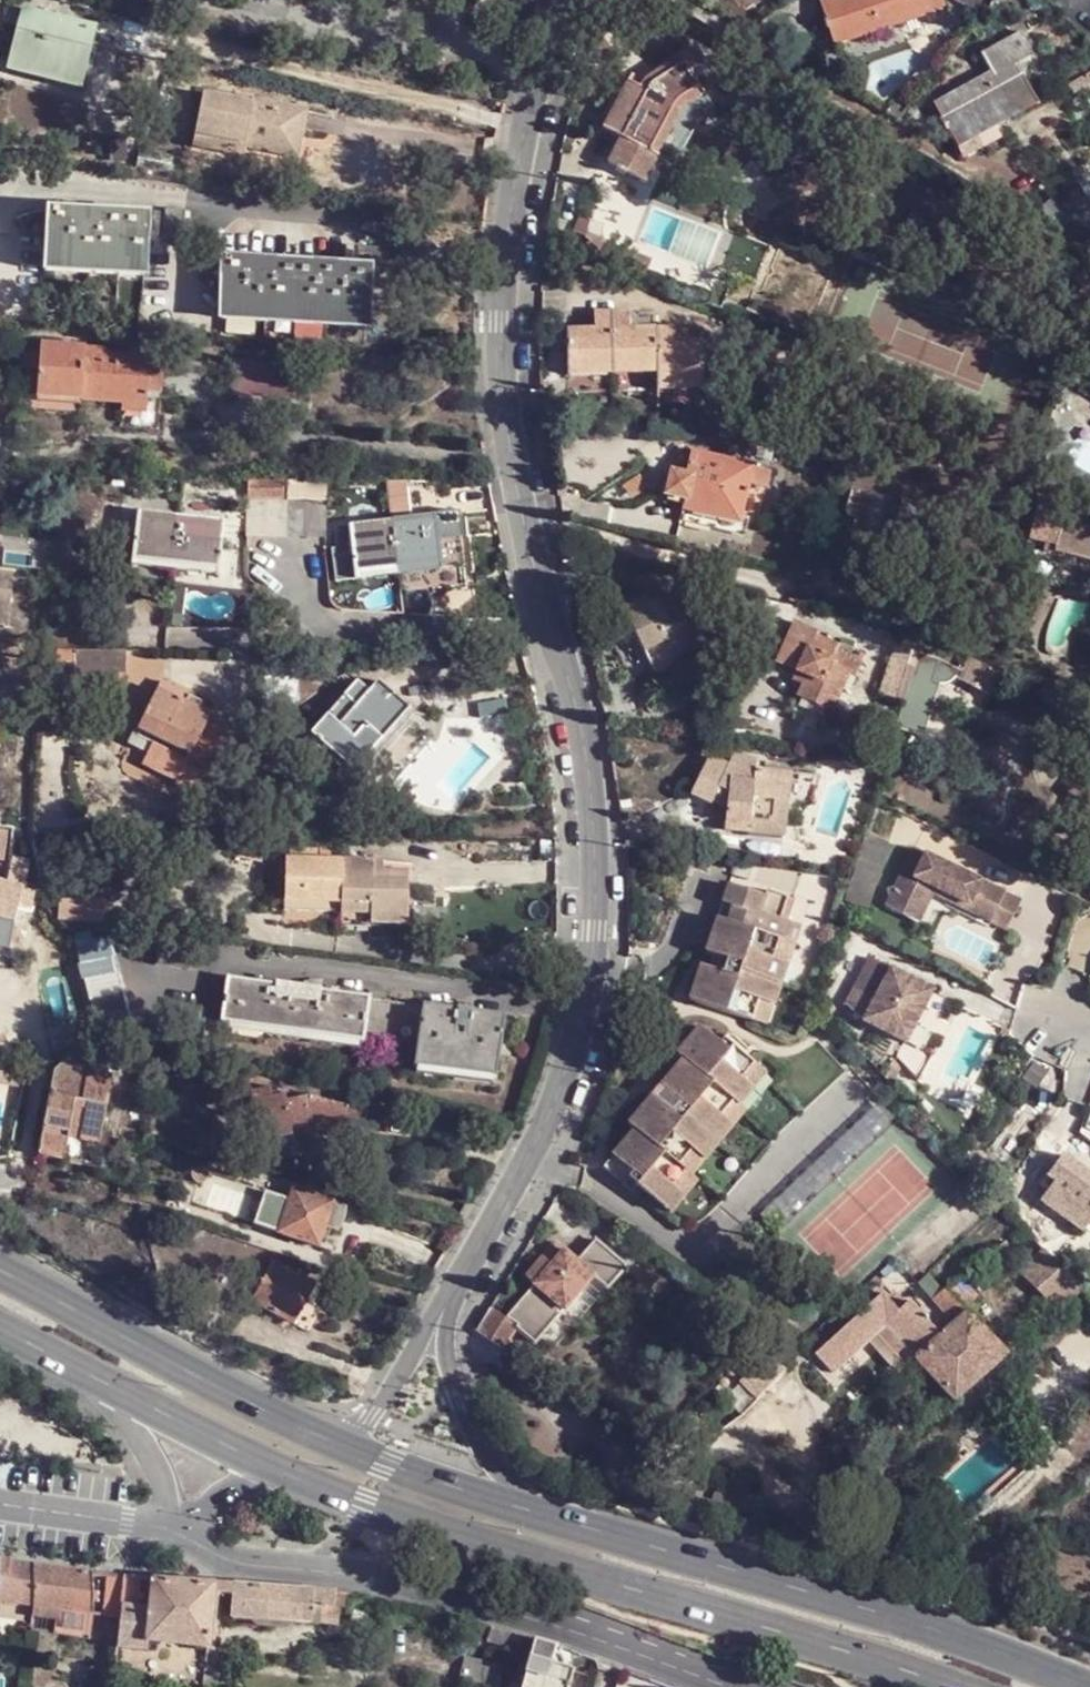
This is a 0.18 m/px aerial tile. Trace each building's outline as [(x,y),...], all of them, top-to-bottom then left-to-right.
[(480,8),(496,0),(475,0),(480,8)] [(820,3),(835,45),(945,9),(942,0),(829,0),(820,3)] [(25,11),(12,59),(52,71),(79,78),(93,29),(25,11)] [(981,53),(991,74),(1014,61),(1031,52),(1021,32),(981,53)] [(644,179),(658,157),(649,152),(679,101),(681,98),(698,86),(695,79),(707,70),(694,47),(659,69),(655,71),(651,75),(646,80),(641,87),(629,80),(602,126),(621,137),(607,163),(625,174),(627,169),(644,179)] [(52,71),(12,59),(10,71),(50,82),(52,71)] [(935,105),(959,148),(976,139),(995,128),(1037,104),(1014,61),(991,74),(935,105)] [(76,89),(79,78),(52,71),(50,82),(76,89)] [(649,152),(658,157),(668,163),(695,116),(712,105),(698,86),(681,98),(679,101),(649,152)] [(202,98),(194,140),(242,156),(243,152),(245,143),(283,150),(288,131),(299,133),(304,113),(251,102),(250,107),(202,98)] [(995,128),(976,139),(984,153),(1003,144),(995,128)] [(245,143),(243,152),(293,162),(299,133),(288,131),(283,150),(245,143)] [(976,139),(959,148),(967,162),(984,153),(976,139)] [(242,156),(194,140),(192,147),(242,157),(242,156)] [(166,207),(164,245),(183,246),(185,209),(166,207)] [(47,213),(45,265),(144,271),(146,220),(47,213)] [(602,261),(605,263),(645,279),(652,259),(613,244),(612,239),(608,235),(603,228),(604,226),(579,216),(572,234),(583,237),(586,241),(587,245),(589,248),(592,251),(595,254),(599,258),(602,261)] [(372,254),(371,261),(401,263),(402,248),(357,245),(357,253),(372,254)] [(223,261),(220,311),(368,321),(370,272),(223,261)] [(593,329),(564,329),(565,376),(655,373),(655,391),(701,390),(700,344),(673,344),(672,328),(627,328),(627,311),(593,312),(593,329)] [(40,361),(38,396),(124,401),(124,409),(149,410),(151,388),(163,389),(166,355),(107,351),(107,347),(42,344),(41,348),(18,347),(17,359),(40,361)] [(231,360),(230,396),(287,399),(288,361),(231,360)] [(687,501),(684,511),(740,520),(747,486),(763,489),(767,472),(751,468),(752,465),(690,452),(684,474),(670,472),(665,497),(687,501)] [(916,556),(922,530),(927,507),(851,488),(845,512),(847,513),(846,515),(855,519),(851,540),(916,556)] [(1082,509),(1042,496),(1031,531),(1070,544),(1082,509)] [(248,502),(248,536),(325,535),(326,502),(248,502)] [(139,510),(132,559),(219,571),(225,522),(139,510)] [(347,526),(353,577),(442,566),(435,515),(347,526)] [(336,584),(355,582),(353,577),(347,526),(336,527),(335,551),(331,551),(336,584)] [(219,571),(132,559),(132,564),(218,575),(219,571)] [(353,577),(355,582),(443,570),(442,566),(353,577)] [(8,625),(13,584),(0,582),(0,624),(8,625)] [(643,590),(622,601),(608,608),(621,635),(634,630),(648,657),(652,667),(656,670),(658,671),(661,672),(664,672),(666,672),(668,671),(672,669),(675,666),(677,665),(678,662),(679,660),(679,655),(697,646),(671,592),(650,603),(643,590)] [(791,623),(776,663),(801,672),(797,682),(807,686),(802,699),(837,712),(852,674),(858,675),(865,657),(815,638),(817,633),(791,623)] [(904,704),(905,700),(912,679),(920,654),(895,646),(879,696),(904,704)] [(77,650),(76,664),(76,673),(121,674),(121,651),(77,650)] [(989,699),(1000,676),(970,659),(963,672),(940,664),(932,684),(912,679),(905,700),(935,708),(941,688),(944,688),(946,688),(948,687),(951,686),(952,684),(954,683),(956,680),(989,699)] [(345,697),(311,734),(354,771),(410,710),(379,682),(356,707),(345,697)] [(162,683),(143,722),(161,730),(153,744),(143,766),(180,784),(211,719),(212,717),(199,711),(178,703),(183,693),(162,683)] [(204,702),(183,693),(178,703),(199,711),(204,702)] [(232,729),(211,719),(180,784),(179,787),(200,796),(232,729)] [(161,730),(143,722),(136,736),(153,744),(161,730)] [(693,792),(715,803),(722,785),(732,787),(730,810),(729,822),(754,824),(788,827),(789,824),(791,809),(791,792),(792,791),(794,763),(770,761),(759,761),(760,751),(735,750),(729,763),(710,754),(693,792)] [(759,761),(770,761),(769,752),(760,751),(759,761)] [(791,792),(791,809),(797,809),(799,799),(805,790),(806,763),(794,763),(792,791),(791,792)] [(890,777),(906,783),(911,769),(894,763),(890,777)] [(722,785),(715,803),(730,810),(732,787),(722,785)] [(898,810),(880,804),(878,815),(894,820),(898,810)] [(0,822),(0,867),(9,869),(13,825),(0,822)] [(788,827),(754,824),(753,831),(782,833),(788,827)] [(915,850),(895,890),(924,906),(931,896),(988,927),(1004,898),(915,850)] [(284,910),(337,913),(368,916),(368,923),(402,926),(406,872),(383,871),(383,863),(285,859),(284,910)] [(10,884),(13,870),(9,869),(0,867),(0,882),(10,884)] [(731,974),(698,961),(686,993),(762,1020),(799,920),(785,914),(793,893),(765,883),(762,891),(727,878),(703,947),(736,959),(738,964),(736,969),(731,974)] [(23,890),(24,886),(10,884),(0,882),(0,917),(16,921),(20,906),(23,890)] [(895,890),(883,908),(913,924),(924,906),(895,890)] [(1017,904),(1004,898),(988,927),(1002,935),(1017,904)] [(368,916),(337,913),(337,926),(368,927),(368,923),(368,916)] [(195,938),(159,932),(155,965),(192,970),(195,938)] [(74,940),(99,1032),(130,1023),(106,937),(92,941),(90,934),(74,940)] [(905,1038),(934,987),(873,952),(844,1003),(905,1038)] [(227,975),(221,1022),(311,1035),(316,987),(227,975)] [(168,999),(160,1034),(199,1043),(206,1010),(168,999)] [(423,1002),(415,1064),(496,1076),(505,1013),(423,1002)] [(776,1130),(845,1073),(819,1041),(747,1101),(745,1104),(738,1100),(765,1067),(728,1038),(723,1044),(697,1022),(676,1049),(684,1055),(661,1083),(687,1104),(678,1115),(653,1093),(629,1122),(636,1127),(615,1153),(634,1168),(629,1174),(671,1208),(696,1177),(722,1198),(776,1130)] [(110,1099),(113,1082),(95,1077),(96,1069),(68,1056),(54,1074),(37,1151),(63,1156),(66,1142),(98,1147),(107,1109),(103,1107),(106,1098),(110,1099)] [(256,1124),(259,1142),(301,1136),(363,1139),(369,1111),(308,1098),(289,1102),(287,1094),(274,1095),(272,1087),(253,1089),(258,1124),(256,1124)] [(1040,1183),(1048,1191),(1040,1201),(1083,1231),(1089,1222),(1089,1175),(1062,1155),(1040,1183)] [(278,1232),(278,1233),(319,1247),(325,1227),(338,1231),(347,1208),(295,1188),(290,1200),(278,1232)] [(254,1223),(278,1232),(290,1200),(266,1192),(254,1223)] [(488,1310),(476,1332),(503,1350),(517,1328),(537,1344),(594,1278),(608,1291),(628,1269),(596,1243),(578,1263),(565,1252),(551,1267),(542,1260),(526,1278),(535,1285),(506,1320),(488,1310)] [(555,1244),(542,1260),(551,1267),(565,1252),(555,1244)] [(1057,1310),(1082,1287),(1045,1249),(1025,1267),(1020,1270),(1057,1310)] [(263,1278),(255,1292),(251,1297),(284,1317),(296,1295),(307,1301),(316,1285),(274,1259),(263,1278)] [(245,1286),(255,1292),(263,1278),(253,1273),(245,1286)] [(964,1274),(944,1290),(953,1300),(969,1289),(972,1288),(964,1274)] [(953,1300),(962,1308),(977,1298),(969,1289),(953,1300)] [(941,1336),(966,1313),(962,1308),(953,1300),(944,1290),(932,1301),(944,1315),(931,1326),(941,1336)] [(883,1326),(915,1359),(941,1336),(931,1326),(907,1302),(897,1312),(880,1294),(813,1355),(830,1374),(883,1326)] [(296,1295),(284,1317),(293,1323),(307,1301),(296,1295)] [(941,1336),(915,1359),(954,1401),(1005,1354),(966,1313),(941,1336)] [(32,1607),(36,1565),(0,1560),(0,1603),(32,1607)] [(89,1614),(94,1573),(36,1565),(32,1607),(89,1614)] [(119,1619),(124,1576),(107,1575),(103,1618),(119,1619)] [(152,1579),(124,1576),(119,1619),(116,1649),(147,1650),(148,1641),(152,1579)] [(209,1646),(215,1592),(215,1583),(152,1579),(148,1641),(209,1646)] [(215,1592),(226,1593),(227,1584),(215,1583),(215,1592)] [(227,1584),(226,1593),(232,1594),(231,1616),(318,1623),(319,1604),(332,1605),(333,1593),(227,1584)] [(331,1623),(332,1605),(319,1604),(318,1623),(331,1623)] [(517,1650),(522,1635),(493,1626),(489,1639),(517,1650)] [(535,1638),(528,1657),(518,1686),(569,1686),(574,1674),(552,1665),(559,1646),(535,1638)] [(461,1681),(499,1682),(499,1664),(461,1663),(461,1681)] [(625,1686),(661,1686),(632,1673),(625,1686)]
